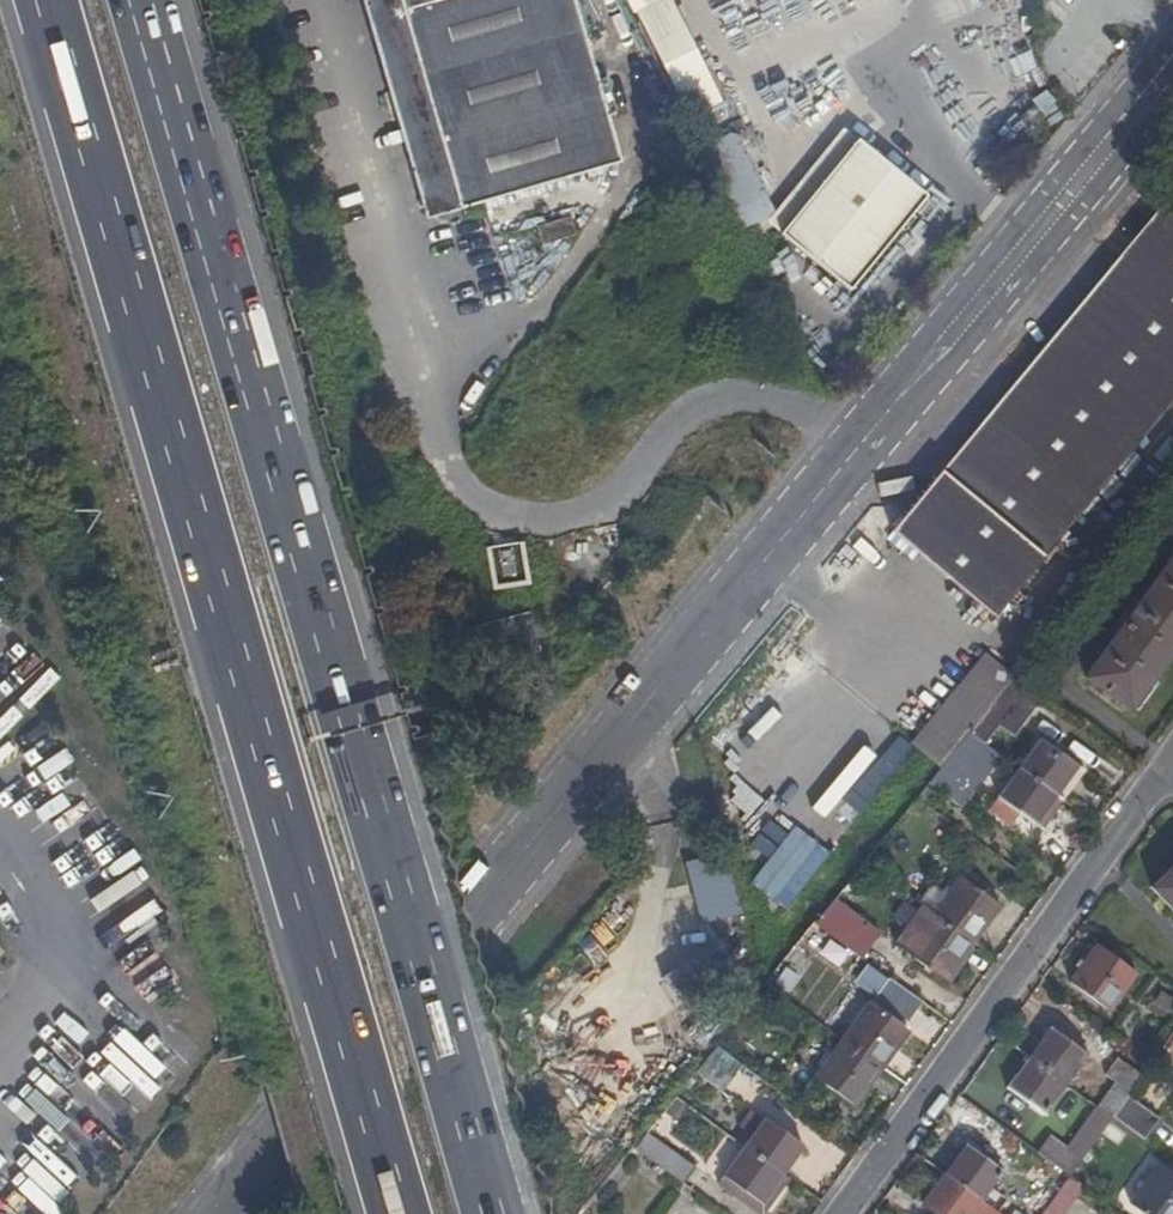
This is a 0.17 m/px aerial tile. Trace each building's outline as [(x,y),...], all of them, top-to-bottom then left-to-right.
[(621,163),(573,0),(374,0),(434,207),(435,210),(438,212),(442,214),(446,213),(621,163)] [(676,119),(710,105),(665,0),(625,0),(676,119)] [(759,33),(805,0),(785,0),(773,9),(766,0),(759,0),(743,11),(759,33)] [(853,143),(779,237),(849,292),(923,198),(853,143)] [(1169,201),(933,488),(1037,572),(1172,405),(1172,204),(1169,201)] [(577,234),(571,216),(536,227),(542,245),(577,234)] [(889,538),(987,621),(1037,572),(933,488),(889,538)] [(1087,674),(1131,706),(1172,648),(1172,554),(1087,674)] [(540,650),(530,612),(453,633),(463,671),(540,650)] [(46,664),(15,635),(0,650),(0,713),(46,664)] [(1013,674),(971,732),(984,743),(997,725),(1015,737),(1043,697),(1013,674)] [(984,743),(971,732),(945,768),(943,766),(934,780),(960,798),(969,784),(959,778),(984,743)] [(1040,738),(1019,767),(1052,792),(1073,762),(1040,738)] [(1052,792),(1056,795),(1077,766),(1073,762),(1052,792)] [(1041,828),(1062,799),(1056,795),(1052,792),(1019,767),(997,798),(1041,828)] [(682,862),(695,925),(736,916),(722,853),(682,862)] [(1153,885),(1172,906),(1172,867),(1153,885)] [(933,913),(971,941),(998,904),(959,876),(933,913)] [(834,900),(815,923),(861,957),(878,933),(834,900)] [(933,913),(923,905),(896,944),(945,978),(971,941),(933,913)] [(1140,975),(1097,944),(1069,981),(1113,1013),(1140,975)] [(791,950),(770,983),(820,1015),(824,1008),(796,991),(816,961),(804,953),(802,957),(791,950)] [(819,962),(795,981),(804,993),(813,986),(822,998),(838,987),(819,962)] [(869,1001),(842,1039),(881,1067),(908,1030),(869,1001)] [(1052,1027),(1029,1057),(1066,1083),(1088,1053),(1052,1027)] [(1163,1045),(1172,1051),(1172,1032),(1163,1045)] [(881,1067),(842,1039),(815,1076),(854,1105),(881,1067)] [(717,1046),(696,1072),(722,1092),(743,1064),(717,1046)] [(1117,1080),(1098,1107),(1111,1117),(1128,1094),(1142,1074),(1118,1056),(1106,1072),(1117,1080)] [(1066,1083),(1029,1057),(1008,1086),(1044,1112),(1066,1083)] [(1128,1094),(1111,1117),(1143,1140),(1159,1118),(1128,1094)] [(1075,1139),(1080,1143),(1088,1149),(1111,1117),(1098,1107),(1075,1139)] [(766,1118),(746,1146),(778,1169),(782,1173),(803,1145),(766,1118)] [(648,1132),(636,1148),(684,1182),(696,1166),(648,1132)] [(716,1177),(736,1147),(723,1138),(703,1168),(716,1177)] [(1054,1140),(1042,1156),(1069,1176),(1081,1159),(1072,1154),(1054,1140)] [(1080,1143),(1072,1154),(1081,1159),(1088,1149),(1080,1143)] [(967,1144),(945,1174),(982,1201),(991,1187),(1004,1170),(973,1147),(967,1144)] [(778,1169),(746,1146),(725,1175),(757,1198),(778,1169)] [(1158,1166),(1131,1204),(1145,1213),(1172,1213),(1172,1177),(1158,1166)] [(778,1169),(757,1198),(761,1201),(782,1173),(778,1169)] [(945,1174),(924,1203),(939,1213),(971,1213),(975,1209),(982,1201),(945,1174)] [(1083,1186),(1069,1176),(1055,1194),(1070,1204),(1083,1186)] [(975,1209),(982,1213),(1000,1213),(982,1201),(975,1209)]
